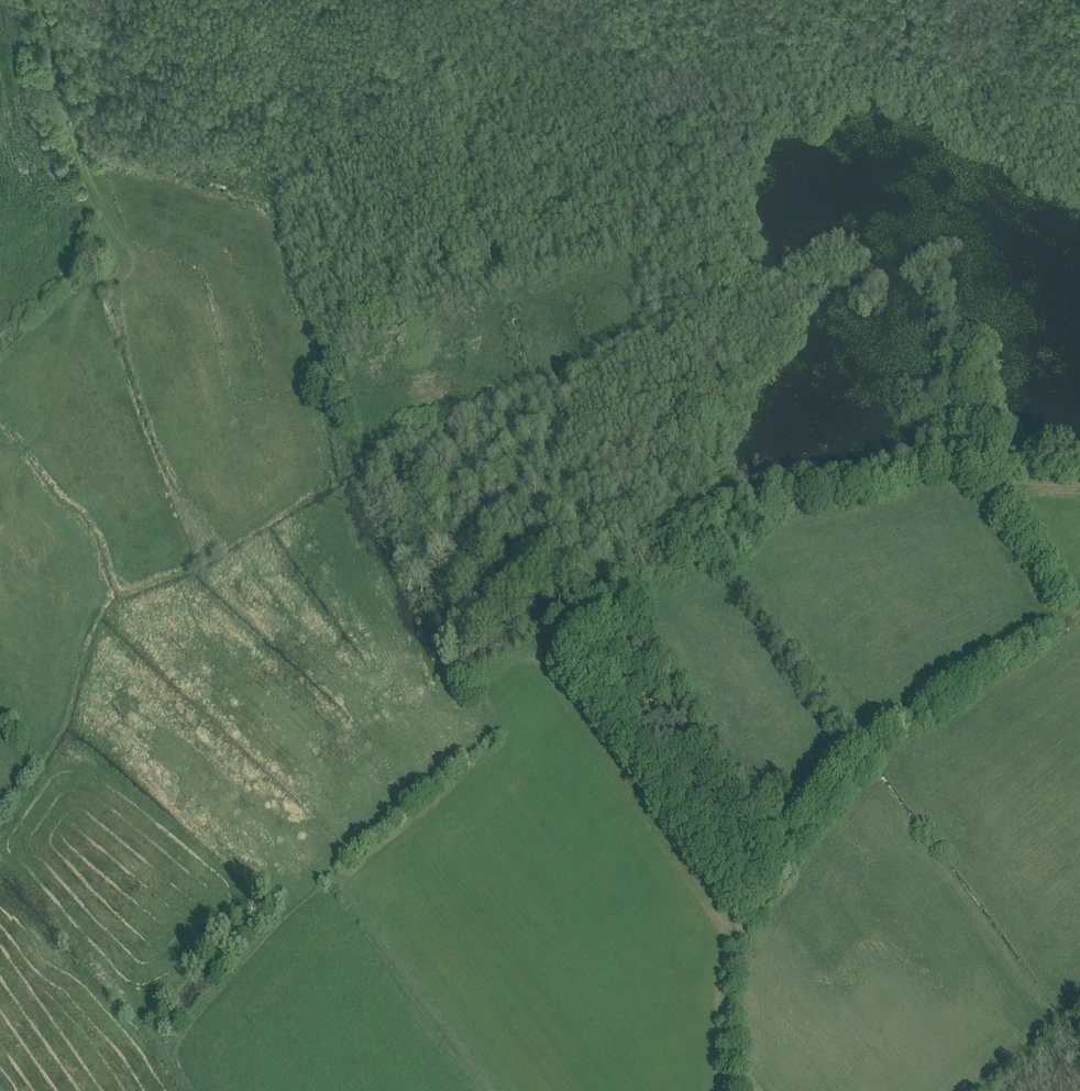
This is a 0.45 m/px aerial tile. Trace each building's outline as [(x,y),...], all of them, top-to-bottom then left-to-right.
[(763,796),(771,805),(778,799),(771,789),(763,796)]
